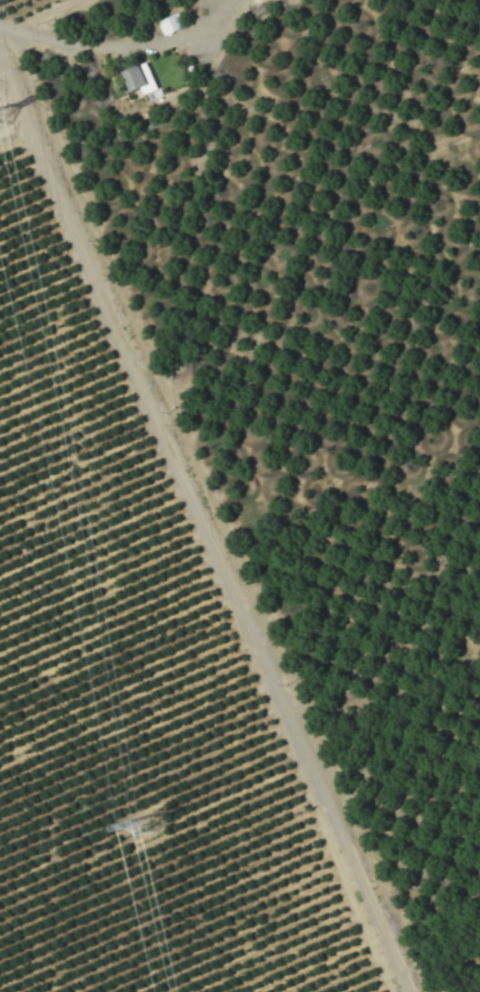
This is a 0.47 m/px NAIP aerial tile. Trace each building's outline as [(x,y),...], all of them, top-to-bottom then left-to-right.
[(158,20),(162,34),(182,30),(178,15),(158,20)] [(122,70),(129,92),(143,88),(143,89),(153,86),(146,63),(122,70)]
